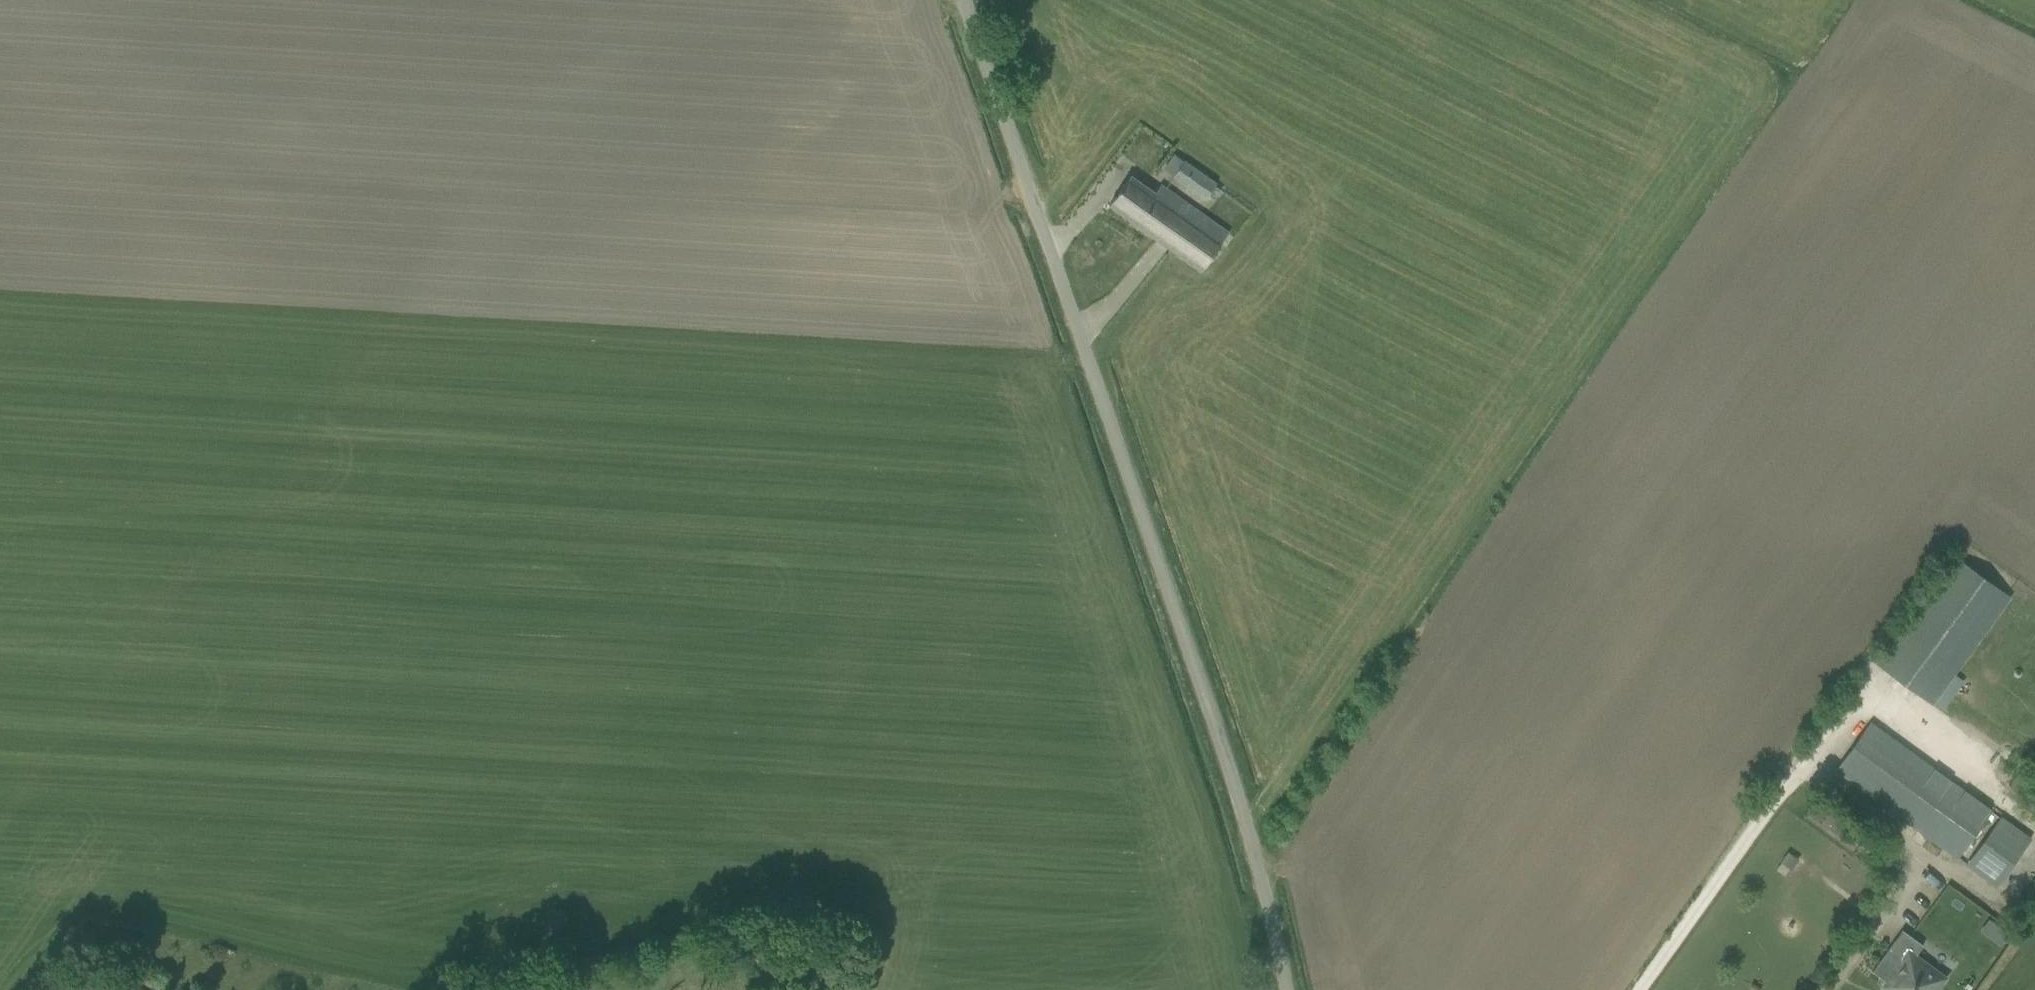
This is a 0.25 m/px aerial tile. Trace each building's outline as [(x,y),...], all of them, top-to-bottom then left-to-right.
[(1173,177),(1206,200),(1218,183),(1185,161),(1173,177)] [(1202,270),(1214,253),(1227,234),(1158,186),(1154,191),(1148,187),(1131,175),(1110,204),(1202,270)] [(1955,556),(1877,664),(1933,705),(2011,597),(1955,556)] [(577,587),(601,587),(601,578),(577,578),(577,587)] [(1837,769),(1958,857),(1992,810),(1871,722),(1837,769)] [(2003,815),(1983,842),(2012,864),(2032,837),(2003,815)] [(1866,837),(1860,845),(1872,854),(1878,846),(1866,837)] [(1989,919),(1980,931),(1992,940),(2000,946),(2009,935),(2001,929),(1989,919)] [(1872,970),(1893,985),(1889,989),(1937,989),(1947,977),(1930,964),(1928,967),(1914,958),(1923,944),(1902,929),(1872,970)] [(91,947),(86,955),(96,963),(102,954),(91,947)] [(111,989),(144,989),(121,975),(111,989)]
